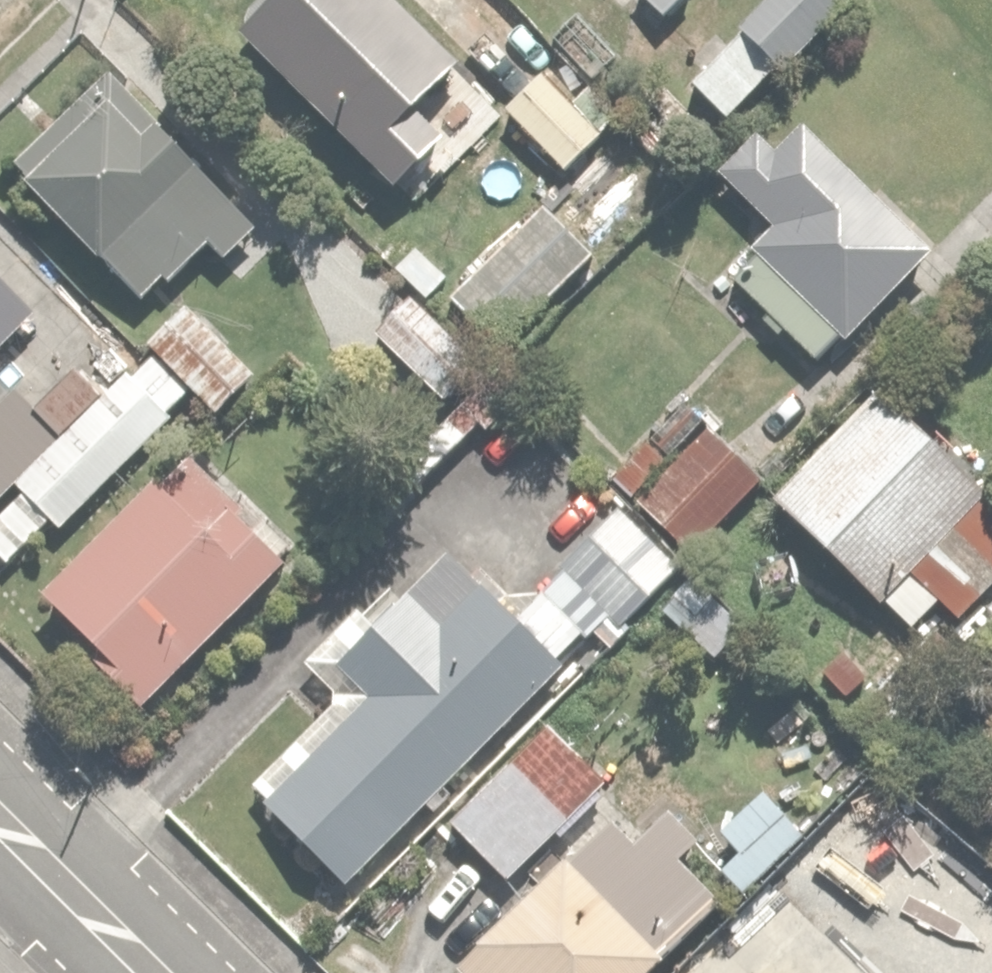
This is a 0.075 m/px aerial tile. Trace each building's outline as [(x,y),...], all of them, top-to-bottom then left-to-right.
[(457,52),(401,0),(256,0),(231,26),(396,181),(440,135),(408,104),(457,52)] [(659,18),(679,0),(643,0),(659,18)] [(735,116),(844,3),(841,0),(766,0),(693,76),(735,116)] [(543,59),(503,100),(570,165),(610,125),(543,59)] [(225,185),(104,68),(16,158),(148,286),(198,234),(215,251),(250,214),(223,188),(225,185)] [(711,166),(766,221),(749,238),(758,247),(734,272),(819,358),(933,246),(806,118),(778,145),(755,122),(711,166)] [(499,338),(586,247),(536,200),(450,292),(499,338)] [(34,314),(0,279),(0,346),(34,314)] [(406,286),(369,325),(445,396),(482,357),(406,286)] [(181,299),(144,337),(227,417),(264,379),(181,299)] [(17,480),(24,487),(0,510),(0,561),(3,564),(50,519),(62,532),(197,401),(141,343),(90,392),(55,356),(16,393),(0,376),(0,497),(17,480)] [(958,620),(991,584),(991,501),(874,386),(770,493),(909,629),(938,600),(958,620)] [(676,456),(652,434),(611,477),(689,550),(759,476),(705,425),(676,456)] [(175,439),(39,588),(107,651),(96,664),(142,706),(290,544),(175,439)] [(261,798),(347,886),(675,562),(616,501),(506,609),(451,553),(337,664),(367,695),(261,798)] [(813,839),(871,760),(876,754),(804,702),(773,745),(805,768),(774,810),(813,839)] [(549,715),(454,820),(515,875),(610,771),(549,715)] [(470,972),(635,972),(711,891),(611,798),(458,962),(470,972)] [(760,956),(741,972),(776,972),(760,956)]
